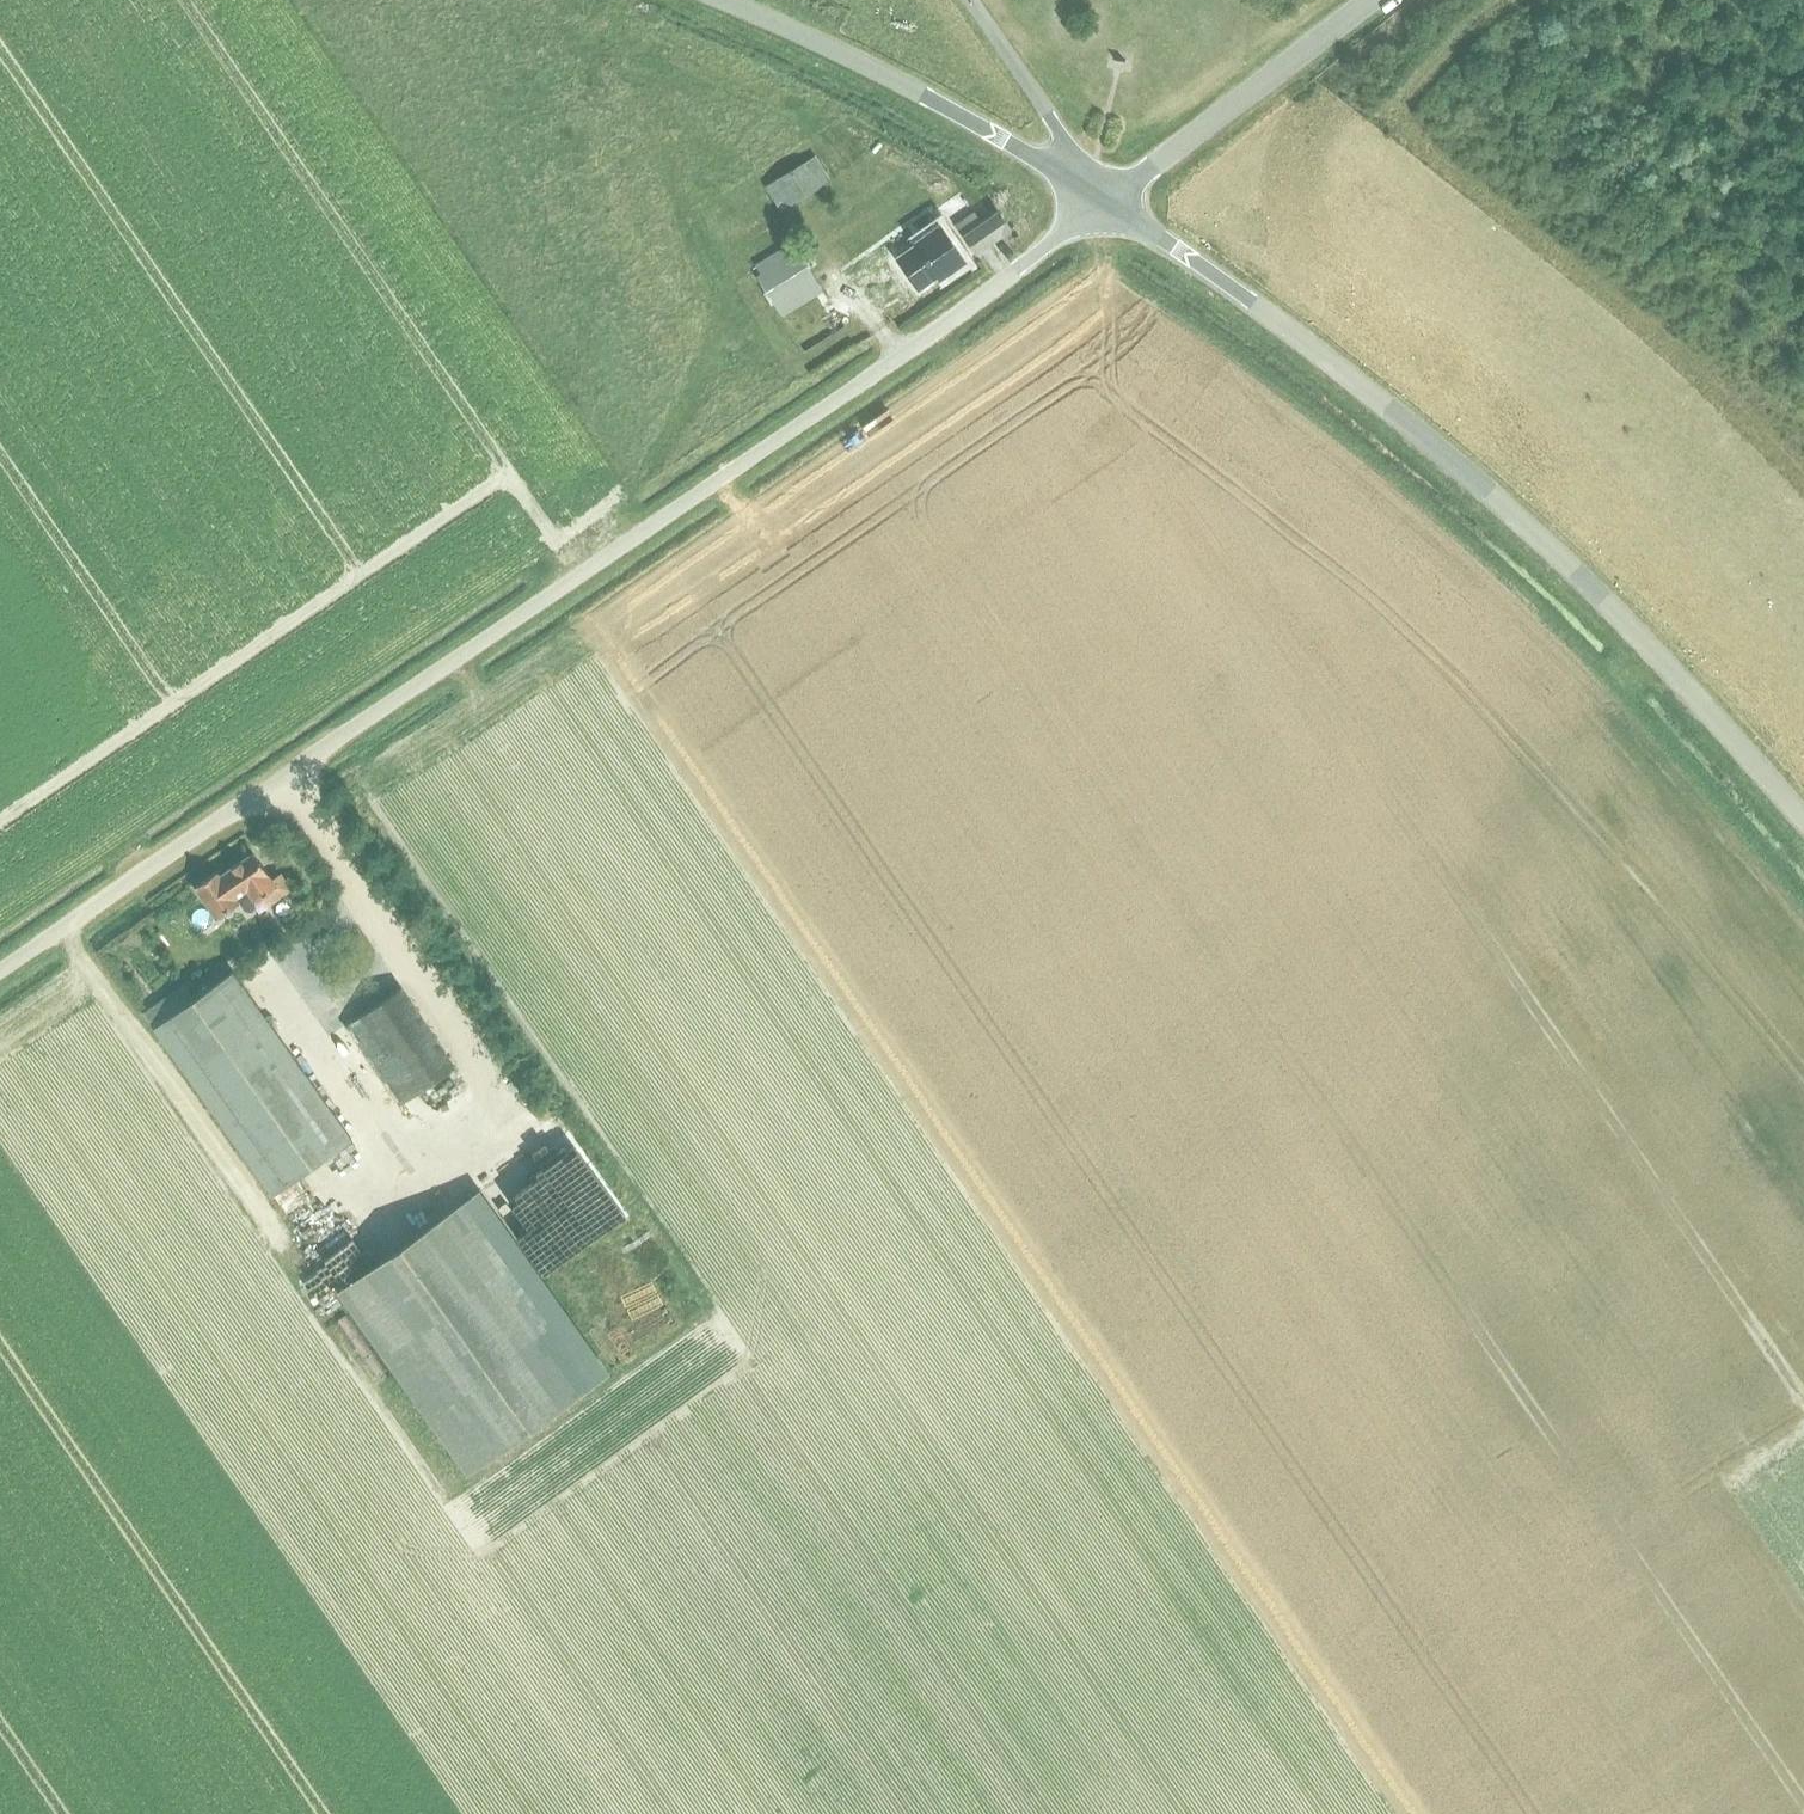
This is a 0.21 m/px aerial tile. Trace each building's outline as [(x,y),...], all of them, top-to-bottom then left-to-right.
[(816,155),(803,163),(765,186),(780,211),(831,180),(816,155)] [(915,244),(896,258),(918,289),(937,276),(939,278),(964,261),(939,224),(913,241),(915,244)] [(800,251),(757,278),(774,303),(780,312),(809,294),(821,287),(800,251)] [(253,852),(219,876),(216,872),(194,888),(216,919),(238,904),(235,899),(246,891),(254,901),(262,895),(268,904),(291,888),(280,872),(271,877),(253,852)] [(142,1012),(272,1194),(351,1137),(232,971),(194,998),(183,983),(142,1012)] [(345,1026),(400,1105),(456,1066),(401,987),(345,1026)] [(560,1263),(626,1220),(580,1150),(560,1163),(551,1148),(515,1171),(510,1162),(499,1169),(560,1263)] [(590,1383),(464,1205),(341,1292),(467,1470),(590,1383)] [(621,1294),(606,1310),(618,1322),(634,1306),(621,1294)]
